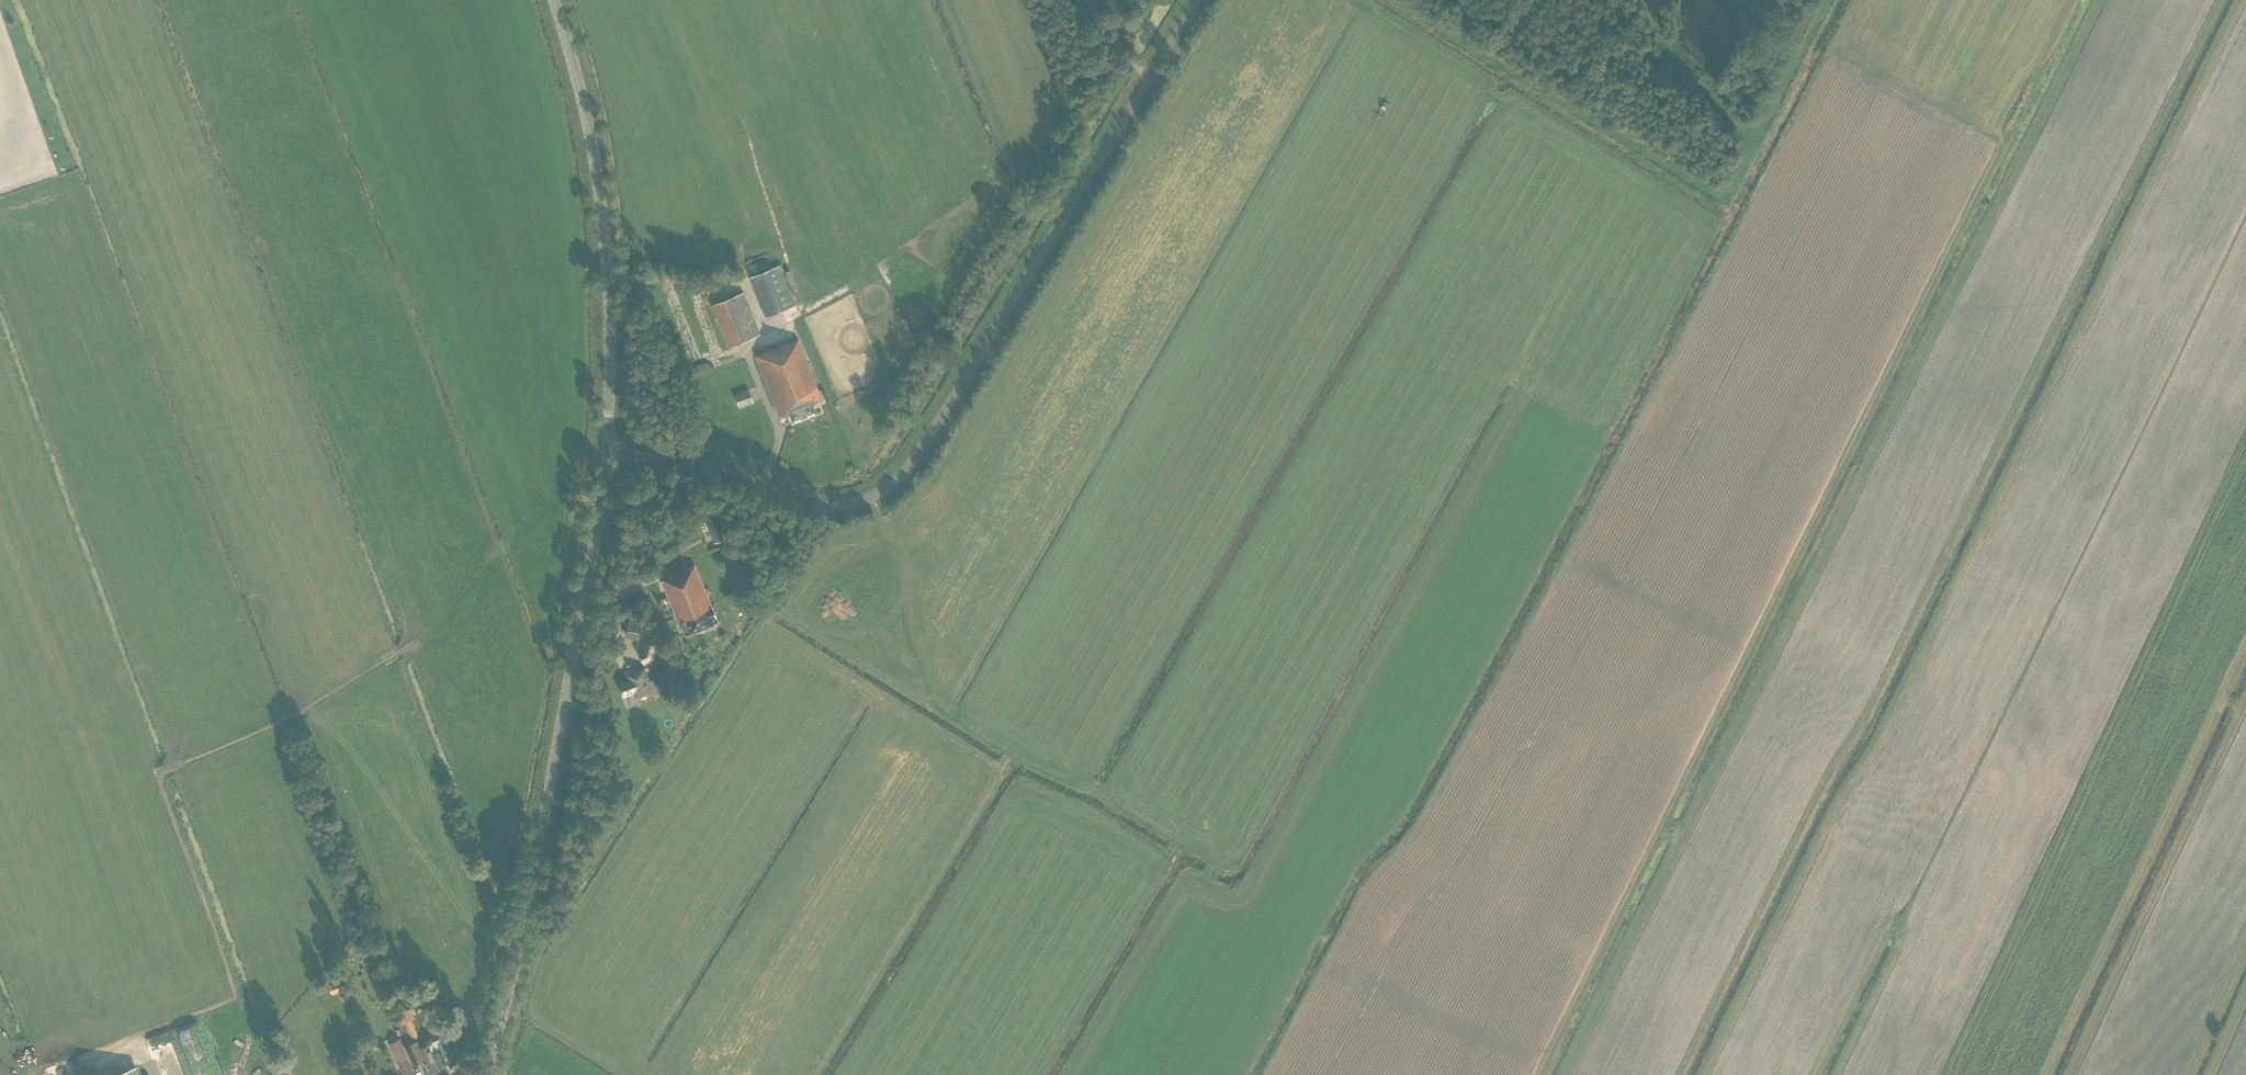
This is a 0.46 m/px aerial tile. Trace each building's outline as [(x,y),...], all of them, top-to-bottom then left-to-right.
[(762,309),(793,297),(777,256),(747,268),(762,309)] [(728,346),(760,334),(743,292),(712,305),(728,346)] [(813,404),(822,400),(798,339),(755,356),(779,417),(789,413),(792,420),(815,411),(813,404)] [(740,408),(754,402),(748,388),(734,394),(740,408)] [(702,513),(714,543),(728,537),(715,507),(702,513)] [(686,635),(718,622),(695,565),(670,575),(671,577),(662,580),(680,624),(682,623),(686,635)] [(625,638),(639,640),(644,618),(630,615),(625,638)] [(653,658),(656,644),(645,642),(643,651),(639,653),(643,662),(653,658)] [(638,697),(650,693),(646,682),(649,681),(644,668),(628,674),(631,680),(619,684),(623,695),(635,690),(638,697)] [(405,1024),(400,1026),(407,1041),(418,1036),(410,1019),(404,1021),(405,1024)] [(403,1074),(409,1074),(414,1073),(399,1038),(389,1043),(403,1074)] [(433,1053),(429,1044),(421,1047),(419,1040),(405,1046),(412,1064),(423,1060),(429,1074),(440,1070),(439,1068),(447,1064),(440,1050),(433,1053)]
